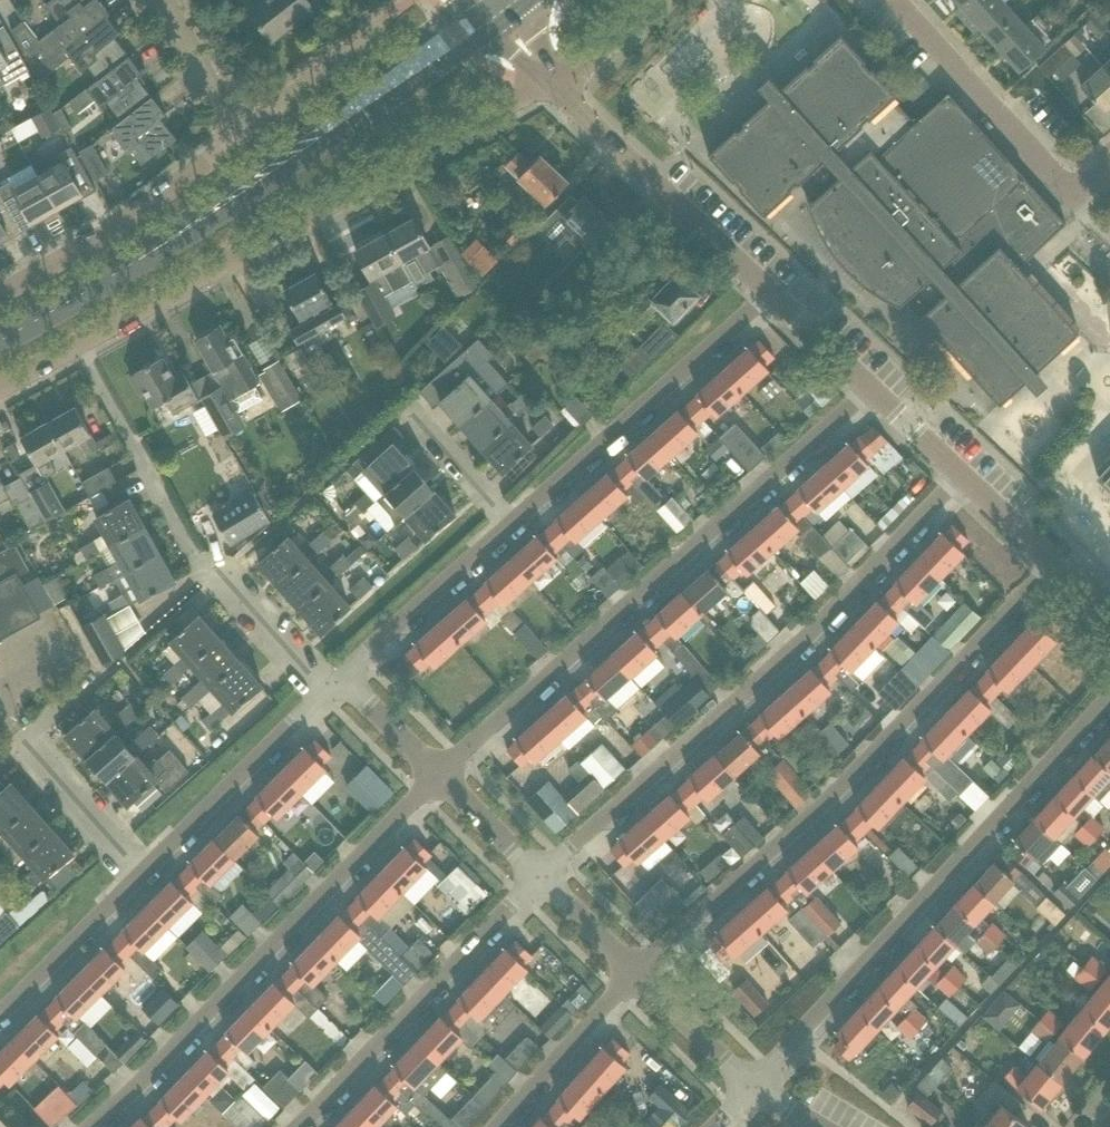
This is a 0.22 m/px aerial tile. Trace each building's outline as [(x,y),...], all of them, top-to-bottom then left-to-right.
[(107,16),(110,14),(99,0),(91,0),(90,0),(49,0),(45,3),(61,23),(40,40),(24,20),(12,30),(35,70),(67,46),(107,16)] [(307,0),(262,0),(249,10),(272,40),(292,24),(291,23),(312,6),(307,0)] [(1006,3),(1010,0),(966,0),(960,5),(955,10),(975,32),(980,27),(1006,3)] [(1000,49),(1026,25),(1006,3),(980,27),(1000,49)] [(1107,28),(1096,15),(1086,24),(1098,37),(1107,28)] [(120,33),(107,16),(67,46),(35,70),(39,79),(70,56),(81,70),(89,64),(99,78),(129,55),(115,37),(120,33)] [(1047,47),(1026,25),(1000,49),(1020,71),(1047,47)] [(18,51),(7,31),(0,35),(0,86),(29,71),(24,63),(18,51)] [(1024,178),(1025,177),(948,92),(915,122),(893,98),(897,95),(872,67),(870,69),(864,62),(866,61),(841,33),(816,56),(817,58),(808,66),(807,64),(742,123),(744,125),(737,131),(736,129),(708,154),(733,181),(735,179),(741,186),(739,188),(764,215),(791,190),(790,188),(796,183),(798,184),(800,182),(815,199),(808,205),(820,233),(823,237),(829,247),(832,251),(835,255),(841,263),(849,271),(852,274),(861,282),(870,289),(879,295),(889,301),(900,305),(906,300),(921,316),(920,317),(1000,404),(1079,332),(1019,266),(1066,223),(1024,178)] [(1048,78),(1074,54),(1076,56),(1087,47),(1075,33),(1064,43),(1037,67),(1048,78)] [(129,55),(99,78),(86,88),(70,101),(76,110),(93,97),(100,106),(107,100),(122,120),(152,96),(137,77),(143,73),(129,55)] [(1103,65),(1081,85),(1105,112),(1109,107),(1109,73),(1103,65)] [(152,96),(122,120),(110,129),(127,152),(131,149),(142,163),(166,146),(176,138),(160,118),(166,114),(152,96)] [(60,126),(52,113),(49,106),(32,115),(44,135),(60,126)] [(72,129),(60,108),(52,113),(60,126),(64,133),(72,129)] [(110,173),(93,143),(79,151),(95,181),(110,173)] [(96,190),(85,170),(71,146),(58,153),(62,162),(38,175),(57,208),(81,195),(82,197),(96,190)] [(506,166),(522,181),(546,204),(567,181),(540,156),(531,165),(518,153),(506,166)] [(38,175),(14,189),(10,180),(0,186),(0,193),(21,231),(34,224),(33,222),(57,208),(38,175)] [(0,193),(0,240),(7,236),(9,238),(21,231),(0,193)] [(571,194),(538,227),(556,245),(566,235),(576,244),(583,237),(595,248),(615,227),(583,196),(578,201),(571,194)] [(430,246),(413,217),(384,233),(402,263),(408,275),(424,265),(427,270),(445,261),(462,292),(476,284),(449,235),(430,246)] [(393,286),(405,279),(407,283),(411,280),(408,275),(402,263),(384,233),(355,250),(372,279),(372,278),(374,280),(357,289),(378,327),(396,317),(384,296),(395,290),(393,286)] [(482,243),(466,259),(481,275),(498,259),(482,243)] [(546,290),(537,298),(551,311),(601,261),(587,248),(579,256),(576,253),(543,287),(546,290)] [(666,266),(654,278),(658,283),(637,305),(632,300),(617,316),(634,333),(659,307),(673,321),(699,294),(677,273),(676,275),(666,266)] [(332,301),(327,291),(316,272),(284,290),(300,319),(303,317),(305,321),(290,329),(298,343),(347,316),(339,302),(332,306),(330,302),(332,301)] [(677,334),(664,321),(620,365),(611,356),(584,383),(606,405),(677,334)] [(259,382),(245,356),(234,337),(228,340),(220,325),(196,339),(215,372),(213,373),(220,387),(201,398),(224,438),(246,426),(230,399),(259,382)] [(444,325),(429,340),(448,359),(463,345),(444,325)] [(533,364),(550,346),(533,330),(516,347),(533,364)] [(480,368),(488,360),(494,355),(478,338),(436,376),(451,393),(440,402),(461,425),(490,399),(490,398),(499,390),(480,368)] [(742,391),(768,368),(764,365),(774,356),(760,340),(750,349),(750,348),(723,371),(742,391)] [(301,347),(283,358),(292,372),(309,361),(301,347)] [(145,367),(130,375),(140,393),(144,391),(153,407),(166,400),(173,413),(199,399),(182,370),(173,375),(162,358),(152,364),(150,361),(143,365),(145,367)] [(551,368),(561,377),(571,367),(561,358),(551,368)] [(265,368),(281,395),(294,388),(278,360),(265,368)] [(716,415),(742,391),(723,371),(697,394),(698,395),(689,403),(703,419),(712,411),(716,415)] [(768,401),(782,388),(773,378),(759,391),(768,401)] [(511,401),(501,411),(490,399),(461,425),(481,447),(510,421),(534,402),(525,392),(512,403),(511,401)] [(712,430),(703,419),(689,403),(680,411),(679,410),(653,434),(671,454),(697,431),(704,438),(712,430)] [(75,406),(48,421),(63,448),(76,441),(78,440),(86,455),(98,448),(100,450),(119,440),(115,432),(105,437),(95,442),(75,406)] [(553,425),(544,415),(532,427),(540,436),(553,425)] [(737,420),(719,437),(728,447),(729,448),(749,471),(768,455),(737,420)] [(36,464),(19,473),(21,477),(31,496),(45,521),(64,511),(46,477),(55,472),(47,457),(60,450),(63,448),(48,421),(21,436),(31,455),(36,464)] [(531,445),(516,428),(510,421),(481,447),(502,471),(531,445)] [(865,460),(874,452),(888,440),(873,425),(860,436),(851,445),(850,443),(824,467),(842,487),(868,464),(865,460)] [(645,477),(671,454),(653,434),(627,457),(628,458),(619,466),(634,483),(640,490),(650,482),(645,477)] [(414,466),(395,444),(394,443),(390,446),(382,437),(356,460),(385,492),(414,466)] [(719,437),(708,446),(719,457),(729,448),(728,447),(719,437)] [(1097,468),(1099,469),(1107,476),(1105,478),(1104,478),(1103,479),(1109,486),(1109,455),(1097,468)] [(414,466),(385,492),(376,500),(377,501),(389,515),(394,525),(405,515),(435,489),(414,466)] [(625,491),(634,483),(619,466),(609,474),(609,473),(582,496),(601,517),(627,494),(625,491)] [(90,496),(117,481),(109,467),(82,482),(90,496)] [(816,511),(842,487),(824,467),(798,490),(799,491),(789,499),(803,514),(813,525),(822,517),(816,511)] [(4,486),(0,478),(0,503),(10,497),(14,506),(17,504),(30,529),(45,521),(31,496),(21,477),(4,486)] [(455,512),(435,489),(405,515),(426,538),(455,512)] [(102,491),(90,498),(97,509),(109,502),(102,491)] [(252,491),(232,503),(213,515),(230,543),(269,520),(252,491)] [(376,500),(368,491),(355,503),(364,513),(377,501),(376,500)] [(683,494),(676,500),(684,509),(691,503),(683,494)] [(576,538),(601,517),(582,496),(556,519),(557,520),(548,529),(562,544),(569,552),(574,557),(585,548),(576,538)] [(676,500),(672,496),(658,509),(677,531),(692,518),(684,509),(676,500)] [(130,499),(111,509),(96,518),(111,545),(145,526),(130,499)] [(821,534),(813,525),(803,514),(789,499),(780,507),(779,506),(753,529),(771,550),(795,529),(821,559),(833,548),(821,534)] [(866,543),(852,528),(849,530),(839,520),(823,536),(847,561),(866,543)] [(968,539),(953,525),(944,534),(959,548),(968,539)] [(120,560),(93,575),(100,587),(126,571),(160,552),(145,526),(111,545),(115,552),(120,560)] [(574,557),(569,552),(562,544),(548,529),(539,537),(538,536),(512,559),(530,580),(556,556),(564,566),(574,557)] [(736,581),(769,552),(771,550),(753,529),(727,553),(728,554),(719,562),(736,581)] [(318,552),(331,540),(323,530),(310,542),(318,552)] [(366,532),(358,538),(368,549),(378,540),(371,531),(366,532)] [(948,568),(963,552),(959,548),(944,534),(943,533),(919,558),(939,577),(948,568)] [(410,536),(396,548),(399,552),(404,557),(410,552),(418,545),(410,536)] [(279,586),(309,560),(288,537),(259,563),(279,586)] [(101,552),(94,540),(79,549),(85,561),(101,552)] [(21,585),(16,576),(29,569),(15,543),(0,552),(0,636),(38,615),(21,585)] [(619,585),(642,565),(629,549),(605,569),(602,566),(591,575),(609,595),(620,586),(619,585)] [(175,579),(160,552),(126,571),(134,586),(108,600),(115,613),(175,579)] [(338,575),(351,563),(343,553),(329,565),(338,575)] [(916,601),(939,577),(919,558),(895,583),(896,584),(887,593),(903,607),(919,622),(928,612),(916,601)] [(538,587),(530,580),(512,559),(486,582),(487,583),(477,592),(501,619),(502,618),(539,658),(548,648),(513,611),(538,587)] [(300,609),(329,583),(309,560),(279,586),(300,609)] [(745,590),(736,581),(719,562),(710,570),(709,569),(683,592),(701,613),(727,589),(732,596),(738,596),(745,590)] [(814,568),(800,578),(813,597),(827,587),(814,568)] [(363,577),(350,589),(358,598),(371,586),(363,577)] [(320,632),(350,606),(329,583),(300,609),(320,632)] [(501,619),(477,592),(468,600),(467,599),(441,622),(460,642),(484,621),(491,628),(501,619)] [(675,636),(701,613),(683,592),(656,615),(657,616),(648,625),(662,640),(666,644),(708,694),(718,685),(675,636)] [(894,616),(903,607),(887,593),(879,602),(878,601),(854,626),(874,645),(898,620),(894,616)] [(949,649),(980,617),(964,602),(934,634),(949,649)] [(781,630),(761,608),(752,615),(752,624),(768,642),(781,630)] [(1060,627),(1045,612),(1036,621),(1035,620),(1011,646),(1031,665),(1040,655),(1055,639),(1051,636),(1060,627)] [(124,650),(103,613),(83,625),(104,662),(124,650)] [(192,664),(221,638),(201,615),(171,641),(192,664)] [(433,666),(460,642),(441,622),(415,645),(416,646),(407,654),(421,670),(430,662),(433,666)] [(653,648),(662,640),(648,625),(639,633),(638,632),(612,655),(630,675),(656,652),(653,648)] [(851,669),(874,645),(854,626),(830,651),(831,652),(822,661),(837,676),(837,675),(852,690),(863,680),(851,669)] [(914,651),(897,635),(885,647),(902,663),(914,651)] [(933,635),(910,658),(925,673),(927,675),(929,674),(950,651),(949,650),(948,650),(933,635)] [(204,677),(182,696),(190,706),(199,698),(241,661),(221,638),(192,664),(204,677)] [(1007,690),(1031,665),(1011,646),(987,671),(988,672),(980,681),(995,695),(1003,686),(1007,690)] [(606,697),(630,675),(612,655),(586,678),(587,679),(578,687),(592,703),(602,715),(606,719),(617,709),(606,697)] [(233,710),(261,685),(262,684),(241,661),(199,698),(211,712),(215,709),(224,701),(233,710)] [(804,712),(841,680),(837,676),(822,661),(813,670),(812,669),(786,692),(804,712)] [(170,685),(184,673),(175,663),(161,675),(170,685)] [(899,669),(877,692),(895,709),(917,686),(899,669)] [(986,704),(995,695),(980,681),(971,690),(970,689),(946,714),(966,733),(990,708),(986,704)] [(592,703),(578,687),(568,695),(567,694),(541,717),(560,738),(586,715),(593,723),(602,715),(592,703)] [(778,736),(804,712),(786,692),(760,715),(761,716),(752,724),(766,740),(775,732),(778,736)] [(126,724),(140,712),(131,701),(117,714),(126,724)] [(86,758),(115,732),(95,709),(66,735),(86,758)] [(211,729),(224,718),(215,709),(211,712),(203,720),(211,729)] [(946,755),(966,733),(946,714),(922,739),(923,740),(914,749),(930,764),(933,768),(958,792),(962,796),(974,783),(946,755)] [(534,761),(560,738),(541,717),(515,741),(516,742),(507,750),(521,766),(530,757),(534,761)] [(821,731),(839,752),(850,743),(831,721),(821,731)] [(106,781),(136,755),(160,733),(151,724),(127,745),(115,732),(86,758),(106,781)] [(812,793),(777,753),(766,740),(752,724),(742,733),(741,731),(715,755),(734,775),(760,752),(773,767),(767,772),(796,806),(812,793)] [(1093,755),(1109,771),(1109,737),(1093,755)] [(331,755),(316,740),(307,749),(306,748),(281,773),(299,790),(328,761),(326,759),(331,755)] [(624,768),(602,744),(582,762),(604,785),(624,768)] [(796,772),(806,764),(792,747),(782,756),(796,772)] [(136,755),(106,781),(127,804),(142,791),(156,779),(166,791),(189,770),(170,749),(148,769),(136,755)] [(958,792),(933,768),(930,764),(914,749),(882,783),(901,802),(925,776),(950,801),(958,792)] [(709,797),(734,775),(715,755),(689,778),(690,779),(681,787),(695,803),(705,814),(715,805),(709,797)] [(1093,755),(1074,777),(1092,794),(1099,800),(1109,788),(1109,771),(1093,755)] [(580,782),(564,797),(577,811),(603,788),(578,759),(568,768),(580,782)] [(991,759),(983,768),(999,783),(1008,772),(1003,767),(1001,769),(991,759)] [(392,791),(365,765),(347,784),(372,810),(392,791)] [(258,798),(249,807),(263,822),(265,820),(272,813),(274,815),(299,790),(281,773),(257,797),(258,798)] [(1104,828),(1091,815),(1092,814),(1082,805),(1092,794),(1074,777),(1054,798),(1073,815),(1083,824),(1096,837),(1104,828)] [(0,781),(0,780),(0,835),(4,831),(33,805),(12,782),(6,787),(0,781)] [(576,813),(548,782),(528,800),(556,831),(576,813)] [(876,827),(901,802),(882,783),(857,808),(858,809),(849,818),(863,832),(872,823),(876,827)] [(686,811),(695,803),(681,787),(672,795),(671,794),(645,817),(663,838),(689,815),(686,811)] [(1053,836),(1073,815),(1054,798),(1035,819),(1053,836)] [(24,854),(53,828),(33,805),(4,831),(24,854)] [(255,830),(263,822),(249,807),(240,815),(239,814),(214,839),(234,859),(259,834),(255,830)] [(637,861),(663,838),(645,817),(619,841),(620,842),(610,850),(624,866),(633,857),(637,861)] [(854,840),(863,832),(849,818),(841,826),(840,825),(814,848),(831,868),(855,848),(858,844),(854,840)] [(1069,851),(1053,836),(1035,819),(1014,841),(1020,846),(1012,854),(1025,866),(1033,858),(1041,865),(1050,856),(1058,863),(1069,851)] [(755,845),(735,823),(723,834),(743,856),(755,845)] [(1096,837),(1083,824),(1074,833),(1088,846),(1096,837)] [(22,897),(74,851),(53,828),(24,854),(36,867),(14,887),(22,897)] [(210,882),(234,859),(214,839),(190,864),(191,865),(182,873),(197,888),(212,902),(216,906),(225,897),(221,893),(210,882)] [(406,847),(381,872),(401,892),(426,866),(423,863),(431,854),(416,839),(407,848),(406,847)] [(1109,861),(1109,845),(1097,857),(1105,865),(1109,861)] [(814,899),(807,890),(831,868),(814,848),(787,871),(788,873),(779,881),(793,896),(803,908),(826,934),(828,936),(843,923),(818,896),(814,899)] [(314,851),(302,862),(312,872),(312,871),(323,860),(314,851)] [(15,863),(6,853),(0,859),(0,873),(1,873),(2,875),(15,863)] [(283,902),(312,872),(302,862),(292,853),(284,862),(290,868),(266,891),(279,906),(283,902)] [(729,862),(721,853),(701,870),(709,879),(729,862)] [(993,901),(1021,871),(1008,859),(1000,867),(994,862),(974,884),(993,901)] [(486,893),(457,864),(437,885),(466,914),(486,893)] [(359,898),(350,907),(365,923),(379,937),(389,926),(379,915),(401,892),(381,872),(358,897),(359,898)] [(197,888),(182,873),(173,882),(172,881),(148,906),(167,925),(191,901),(202,912),(212,902),(197,888)] [(659,929),(687,903),(662,878),(635,904),(659,929)] [(1047,895),(1030,879),(1021,889),(1038,905),(1047,895)] [(761,931),(785,909),(791,916),(789,918),(813,946),(826,934),(803,908),(793,896),(779,881),(770,889),(769,888),(743,911),(761,931)] [(1081,898),(1063,881),(1054,892),(1072,908),(1081,898)] [(974,922),(993,901),(974,884),(955,905),(974,922)] [(1038,905),(1037,906),(1056,924),(1065,913),(1047,895),(1038,905)] [(232,916),(249,934),(260,923),(243,905),(232,916)] [(984,931),(974,922),(955,905),(935,926),(954,944),(966,931),(976,940),(989,952),(997,944),(984,931)] [(143,949),(167,925),(148,906),(123,930),(124,931),(115,940),(130,955),(154,976),(162,968),(143,949)] [(340,915),(316,940),(336,960),(357,938),(365,945),(403,984),(415,972),(414,971),(379,937),(365,923),(350,907),(342,916),(340,915)] [(16,922),(7,911),(0,917),(0,943),(19,926),(16,922)] [(734,954),(761,931),(743,911),(717,934),(718,936),(709,944),(722,959),(732,951),(734,954)] [(992,922),(984,931),(997,944),(1005,935),(992,922)] [(389,926),(379,937),(414,971),(434,952),(419,937),(410,947),(389,926)] [(935,965),(954,944),(935,926),(916,948),(935,965)] [(204,930),(188,944),(212,971),(228,956),(204,930)] [(121,963),(130,955),(115,940),(106,949),(105,948),(81,972),(100,992),(125,967),(121,963)] [(313,983),(336,960),(316,940),(292,965),(293,966),(284,975),(299,990),(303,993),(318,1008),(319,1007),(327,999),(328,997),(313,983)] [(532,955),(517,940),(508,949),(507,948),(482,974),(502,993),(511,983),(527,967),(524,964),(532,955)] [(915,986),(935,965),(916,948),(896,969),(915,986)] [(1019,964),(1010,955),(990,974),(1000,984),(1019,964)] [(1091,956),(1083,966),(1098,978),(1106,967),(1091,956)] [(966,978),(952,966),(944,974),(957,987),(966,978)] [(1098,978),(1083,966),(1075,976),(1090,988),(1098,978)] [(918,1005),(907,995),(915,986),(896,969),(877,990),(896,1007),(906,1016),(919,1028),(925,1021),(913,1010),(918,1005)] [(78,1014),(100,992),(81,972),(56,997),(57,998),(49,1006),(63,1021),(95,1053),(106,1043),(78,1014)] [(480,1017),(502,993),(482,974),(459,999),(460,1000),(451,1009),(466,1024),(480,1037),(490,1026),(480,1017)] [(957,987),(944,974),(936,983),(949,996),(957,987)] [(1000,984),(990,974),(981,984),(991,993),(1000,984)] [(275,982),(250,1008),(270,1027),(294,1003),(294,1002),(290,999),(299,990),(284,975),(276,983),(275,982)] [(734,991),(756,1015),(768,1004),(747,980),(734,991)] [(1109,1021),(1109,989),(1102,983),(1081,1009),(1104,1028),(1109,1021)] [(162,989),(141,1009),(156,1024),(177,1004),(162,989)] [(876,1028),(896,1007),(877,990),(857,1011),(876,1028)] [(1003,991),(982,1016),(1000,1031),(1021,1005),(1003,991)] [(327,999),(319,1007),(329,1016),(337,1008),(327,999)] [(968,1017),(949,1000),(945,1000),(939,1006),(960,1025),(968,1017)] [(573,1014),(561,1003),(539,1027),(550,1037),(573,1014)] [(54,1030),(63,1021),(49,1006),(40,1015),(39,1014),(14,1039),(34,1058),(58,1034),(54,1030)] [(246,1052),(270,1027),(250,1008),(226,1032),(227,1033),(218,1043),(234,1058),(246,1069),(255,1060),(246,1052)] [(480,1037),(466,1024),(451,1009),(443,1018),(442,1017),(417,1042),(437,1062),(461,1037),(470,1046),(480,1037)] [(1048,1009),(1039,1019),(1054,1031),(1063,1021),(1048,1009)] [(1083,1054),(1104,1028),(1081,1009),(1060,1035),(1083,1054)] [(857,1049),(863,1042),(876,1028),(857,1011),(837,1033),(842,1038),(835,1046),(848,1059),(871,1077),(880,1067),(857,1049)] [(919,1028),(906,1016),(897,1026),(910,1038),(919,1028)] [(1083,1054),(1060,1035),(1057,1039),(1051,1035),(1054,1031),(1039,1019),(1031,1029),(1043,1039),(1029,1055),(1038,1062),(1039,1061),(1063,1079),(1083,1054)] [(919,1028),(910,1038),(926,1053),(935,1043),(919,1028)] [(131,1055),(146,1040),(138,1032),(123,1047),(131,1055)] [(629,1052),(614,1038),(605,1048),(604,1047),(581,1073),(602,1091),(625,1065),(621,1061),(629,1052)] [(34,1058),(14,1039),(0,1053),(0,1084),(5,1080),(9,1083),(34,1058)] [(447,1070),(437,1062),(417,1042),(393,1067),(395,1068),(386,1077),(401,1092),(402,1091),(415,1104),(439,1126),(458,1126),(424,1095),(447,1070)] [(226,1067),(234,1058),(218,1043),(210,1051),(209,1050),(184,1076),(205,1095),(229,1070),(226,1067)] [(476,1097),(485,1106),(518,1071),(498,1052),(488,1063),(499,1073),(476,1097)] [(941,1059),(930,1071),(940,1080),(951,1069),(941,1059)] [(1040,1107),(1063,1079),(1039,1061),(1038,1062),(1026,1076),(1013,1065),(1005,1075),(1018,1086),(1017,1087),(1040,1107)] [(263,1086),(284,1107),(302,1089),(281,1069),(263,1086)] [(929,1092),(940,1080),(930,1071),(919,1083),(929,1092)] [(579,1117),(602,1091),(581,1073),(558,1099),(559,1100),(551,1109),(566,1123),(575,1114),(579,1117)] [(179,1120),(205,1095),(184,1076),(161,1100),(162,1101),(153,1110),(169,1126),(177,1118),(179,1120)] [(402,1091),(401,1092),(386,1077),(378,1086),(376,1085),(352,1110),(369,1126),(375,1126),(396,1105),(405,1114),(415,1104),(402,1091)] [(85,1079),(69,1091),(77,1102),(93,1090),(85,1079)] [(1007,1090),(994,1080),(977,1101),(987,1110),(978,1122),(984,1126),(1023,1126),(1026,1123),(1016,1115),(1024,1104),(1007,1090)] [(891,1082),(882,1093),(890,1100),(899,1089),(891,1082)] [(643,1126),(673,1126),(689,1108),(660,1083),(648,1096),(659,1106),(642,1126),(643,1126)] [(59,1085),(48,1096),(65,1114),(76,1104),(59,1085)] [(918,1091),(907,1105),(931,1124),(941,1110),(918,1091)] [(238,1126),(265,1126),(270,1122),(242,1094),(223,1113),(238,1126)] [(474,1095),(464,1105),(475,1116),(485,1106),(476,1097),(474,1095)] [(566,1123),(551,1109),(543,1118),(542,1117),(533,1126),(570,1126),(566,1123)] [(169,1126),(153,1110),(144,1118),(143,1117),(132,1126),(169,1126)] [(352,1110),(336,1126),(369,1126),(352,1110)]
